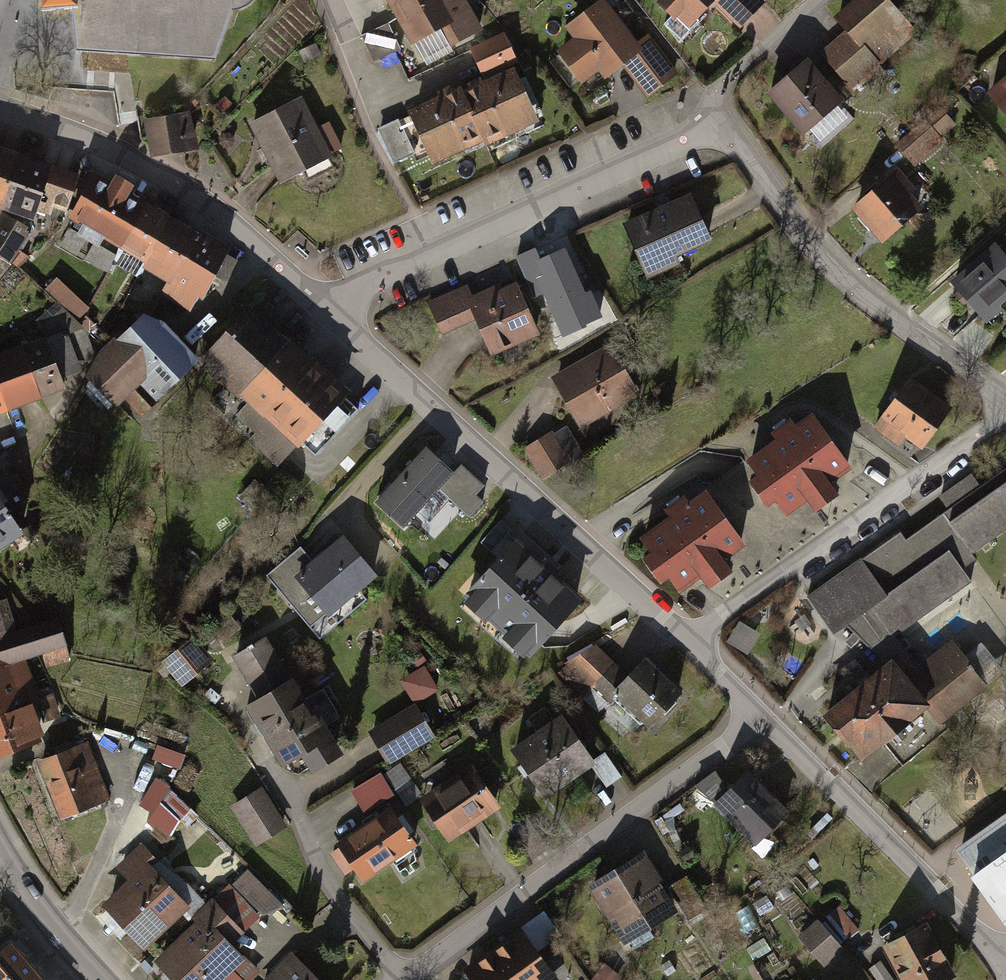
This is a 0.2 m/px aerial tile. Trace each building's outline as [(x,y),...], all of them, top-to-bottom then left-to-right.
[(41,12),(73,9),(77,51),(216,60),(231,11),(242,7),(248,3),(252,0),(40,0),(41,12)] [(423,50),(456,31),(465,47),(489,33),(470,0),(393,0),(423,50)] [(698,35),(721,13),(741,33),(770,6),(764,0),(665,0),(698,35)] [(825,54),(855,87),(918,32),(889,0),(862,0),(838,21),(849,33),(825,54)] [(644,42),(610,1),(571,32),(580,42),(566,53),(592,86),(606,75),(613,83),(627,72),(650,100),(682,75),(650,37),(644,42)] [(506,31),(471,47),(484,78),(520,62),(506,31)] [(817,60),(779,90),(818,139),(856,108),(817,60)] [(524,72),(421,116),(444,168),(546,123),(524,72)] [(307,102),(255,129),(285,188),(338,161),(307,102)] [(191,146),(189,114),(152,116),(154,148),(191,146)] [(930,119),(899,143),(918,167),(949,142),(930,119)] [(0,148),(0,206),(48,222),(53,207),(74,214),(86,175),(0,148)] [(933,210),(903,173),(858,209),(889,246),(933,210)] [(121,189),(103,178),(79,218),(152,260),(148,268),(173,282),(165,296),(199,316),(237,252),(144,198),(149,190),(128,178),(121,189)] [(700,193),(629,226),(654,279),(725,247),(700,193)] [(0,225),(0,256),(18,266),(36,232),(5,216),(0,225)] [(1003,244),(960,286),(999,326),(1005,319),(1005,246),(1003,244)] [(470,287),(433,305),(449,338),(484,321),(503,357),(549,334),(521,279),(477,301),(470,287)] [(55,281),(47,292),(82,315),(89,305),(55,281)] [(358,395),(263,309),(219,357),(237,374),(227,385),(251,407),(241,417),(259,433),(250,443),(285,475),(358,395)] [(208,367),(159,312),(93,370),(129,411),(134,406),(147,421),(208,367)] [(75,389),(70,377),(99,357),(87,326),(0,360),(0,418),(75,389)] [(615,344),(557,379),(588,431),(646,396),(615,344)] [(962,409),(914,379),(881,431),(929,461),(962,409)] [(824,415),(756,465),(797,521),(818,505),(826,516),(853,497),(844,484),(864,470),(824,415)] [(554,434),(528,450),(550,482),(575,466),(554,434)] [(426,451),(375,505),(402,530),(439,490),(453,475),(426,451)] [(807,593),(835,631),(849,622),(891,663),(831,712),(865,752),(884,737),(904,762),(951,724),(944,718),(1001,667),(980,644),(966,655),(955,641),(922,667),(895,631),(975,577),(961,559),(1005,528),(1005,465),(974,490),(966,478),(945,494),(952,505),(907,536),(903,527),(807,593)] [(485,505),(477,497),(484,490),(461,467),(453,475),(439,490),(470,520),(485,505)] [(0,477),(0,555),(37,530),(1,477),(0,477)] [(718,490),(650,540),(691,596),(712,580),(720,591),(747,572),(738,559),(758,545),(718,490)] [(344,538),(293,579),(326,620),(377,579),(344,538)] [(521,544),(467,598),(529,659),(582,605),(521,544)] [(55,738),(29,663),(77,647),(67,616),(21,632),(9,599),(0,602),(0,757),(55,738)] [(730,644),(750,651),(758,632),(738,625),(730,644)] [(202,634),(164,661),(183,689),(222,662),(202,634)] [(273,639),(240,659),(263,698),(256,702),(302,779),(353,748),(309,675),(298,682),(273,639)] [(693,690),(654,656),(624,691),(663,725),(693,690)] [(416,702),(439,692),(429,671),(407,681),(416,702)] [(418,703),(371,729),(391,764),(438,738),(418,703)] [(607,759),(574,712),(522,749),(555,796),(607,759)] [(91,742),(43,761),(66,818),(113,800),(91,742)] [(182,768),(186,755),(159,747),(155,759),(182,768)] [(506,806),(475,762),(424,798),(455,841),(506,806)] [(798,812),(759,770),(725,801),(764,843),(798,812)] [(352,790),(366,813),(396,794),(383,772),(352,790)] [(167,838),(194,808),(160,777),(138,801),(153,815),(148,820),(167,838)] [(288,826),(263,787),(233,806),(259,845),(288,826)] [(400,805),(345,841),(370,879),(425,843),(400,805)] [(953,853),(1005,927),(1005,815),(953,853)] [(161,858),(144,841),(120,865),(134,879),(110,902),(153,947),(197,905),(156,862),(161,858)] [(685,911),(647,850),(592,883),(629,945),(685,911)] [(165,957),(186,979),(226,979),(254,955),(240,940),(264,917),(233,884),(197,917),(202,923),(165,957)] [(824,919),(803,935),(827,964),(847,948),(824,919)] [(892,944),(910,979),(956,979),(965,975),(937,921),(892,944)] [(527,925),(469,968),(477,979),(567,979),(568,979),(527,925)] [(21,940),(0,957),(0,979),(52,979),(21,940)] [(298,948),(267,979),(330,979),(298,948)]
